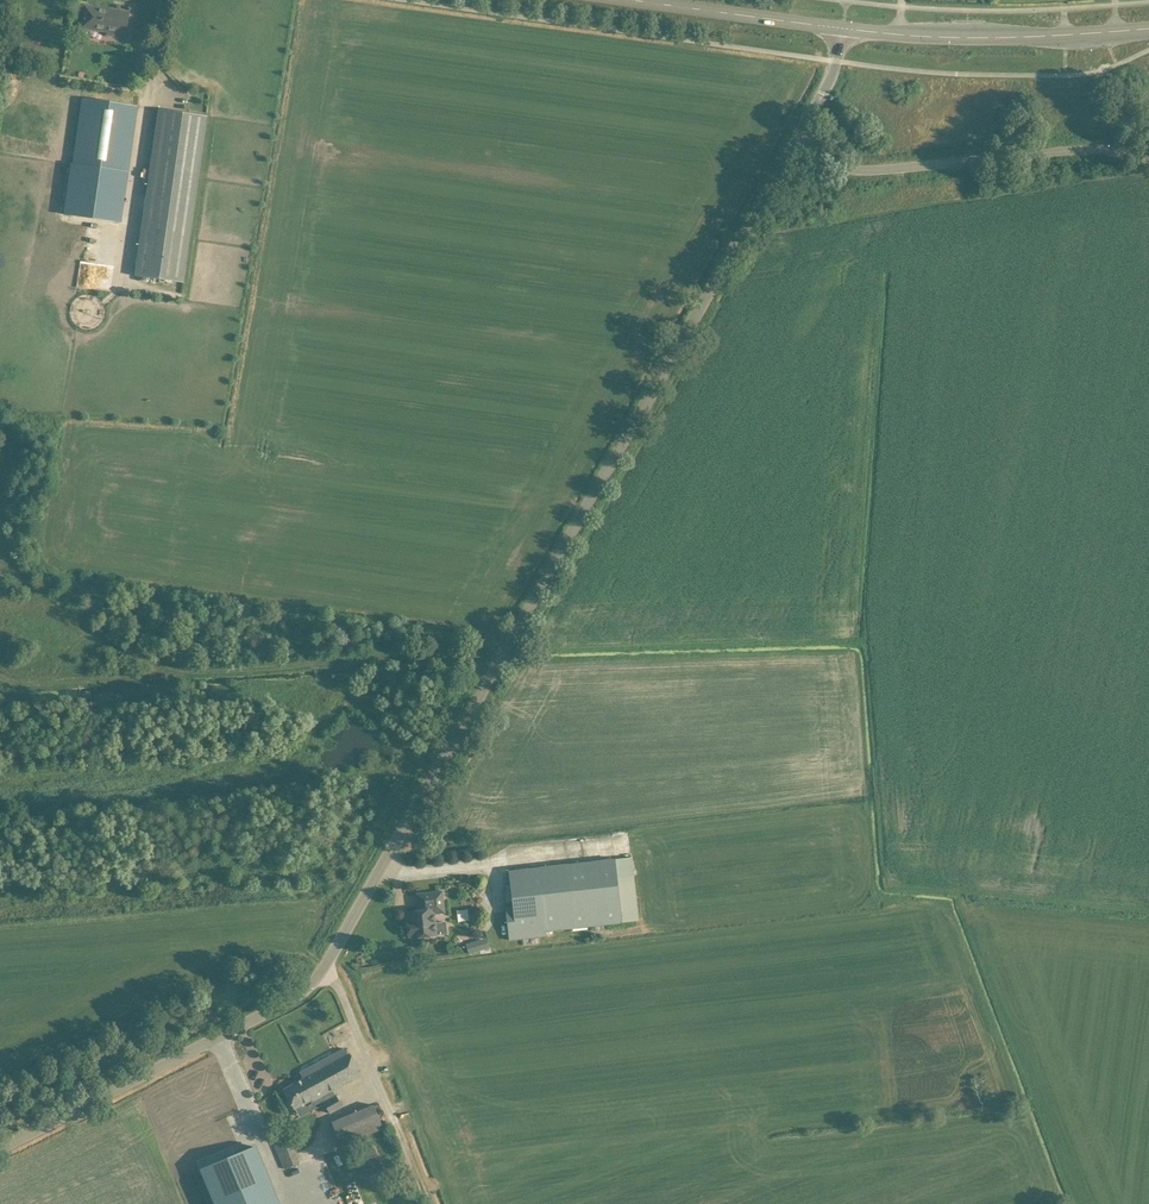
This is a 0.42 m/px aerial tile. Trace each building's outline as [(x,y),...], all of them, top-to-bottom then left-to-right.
[(83,18),(81,28),(108,32),(108,35),(125,38),(127,24),(129,12),(85,6),(83,18)] [(73,165),(66,214),(120,222),(137,106),(86,99),(76,165),(73,165)] [(159,109),(135,276),(184,283),(207,116),(159,109)] [(115,271),(121,223),(75,218),(69,266),(115,271)] [(512,904),(505,905),(509,940),(523,939),(546,936),(546,931),(621,923),(638,921),(631,858),(615,860),(568,865),(509,872),(512,904)] [(436,936),(447,935),(446,921),(434,923),(433,914),(444,912),(442,892),(417,895),(419,906),(420,911),(409,912),(411,923),(407,923),(408,936),(412,936),(412,938),(436,936)] [(467,942),(477,951),(484,944),(482,943),(485,939),(480,934),(477,937),(473,934),(467,942)] [(333,1090),(361,1074),(350,1054),(348,1055),(345,1049),(300,1073),(303,1079),(284,1090),(294,1109),(312,1099),(312,1101),(322,1096),(326,1102),(324,1103),(330,1113),(342,1106),(333,1090)] [(330,1120),(341,1146),(385,1127),(373,1101),(330,1120)] [(287,1132),(271,1138),(285,1169),(300,1163),(287,1132)] [(200,1170),(215,1203),(279,1203),(255,1147),(200,1170)] [(363,1159),(370,1176),(383,1171),(376,1154),(377,1154),(375,1149),(360,1154),(363,1159)]
